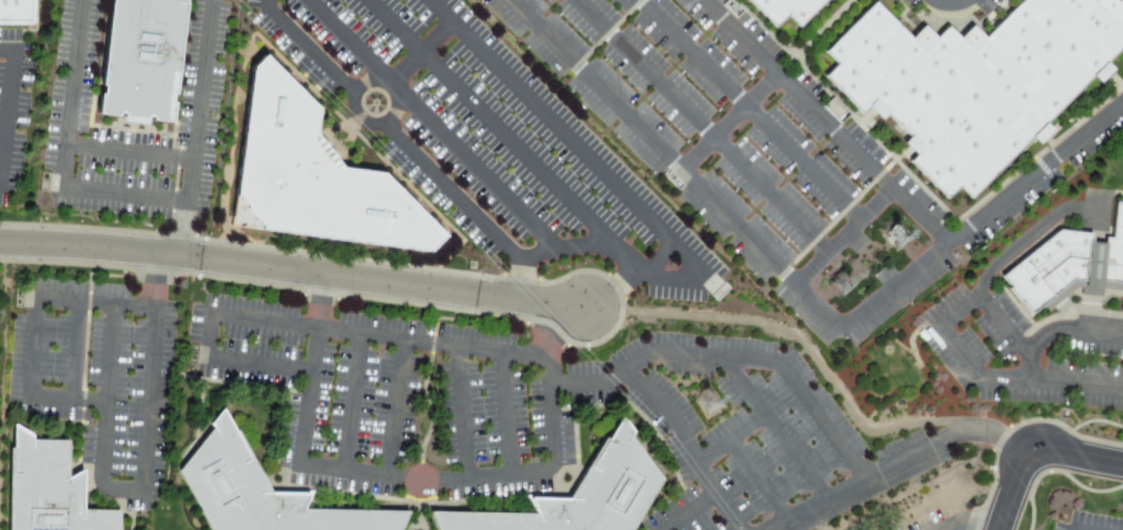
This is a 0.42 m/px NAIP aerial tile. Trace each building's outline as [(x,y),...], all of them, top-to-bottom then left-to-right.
[(35,26),(0,26),(0,0),(36,0),(35,26)] [(97,128),(110,0),(178,0),(190,1),(175,137),(97,128)] [(781,26),(755,0),(831,0),(805,26),(793,14),(781,26)] [(976,49),(1025,0),(1122,0),(1122,51),(977,198),(965,186),(952,198),(915,161),(927,149),(880,101),(867,113),(829,76),(841,64),(829,51),(880,1),(928,50),(952,25),(976,49)] [(266,69),(318,122),(315,164),(336,185),(390,193),(449,251),(433,266),(262,244),(238,219),(250,87),(266,69)] [(1113,200),(1122,202),(1122,292),(1103,290),(1102,299),(1080,297),(1081,288),(1074,287),(1032,321),(996,276),(1056,228),(1089,231),(1088,239),(1102,240),(1103,232),(1110,233),(1113,200)] [(412,510),(404,529),(215,529),(182,470),(230,412),(274,491),(315,493),(307,508),(412,510)] [(667,477),(635,529),(442,529),(434,511),(541,512),(534,496),(572,498),(621,415),(667,477)] [(124,510),(123,529),(13,529),(15,425),(35,436),(35,439),(72,440),(71,470),(86,471),(86,508),(124,510)]
